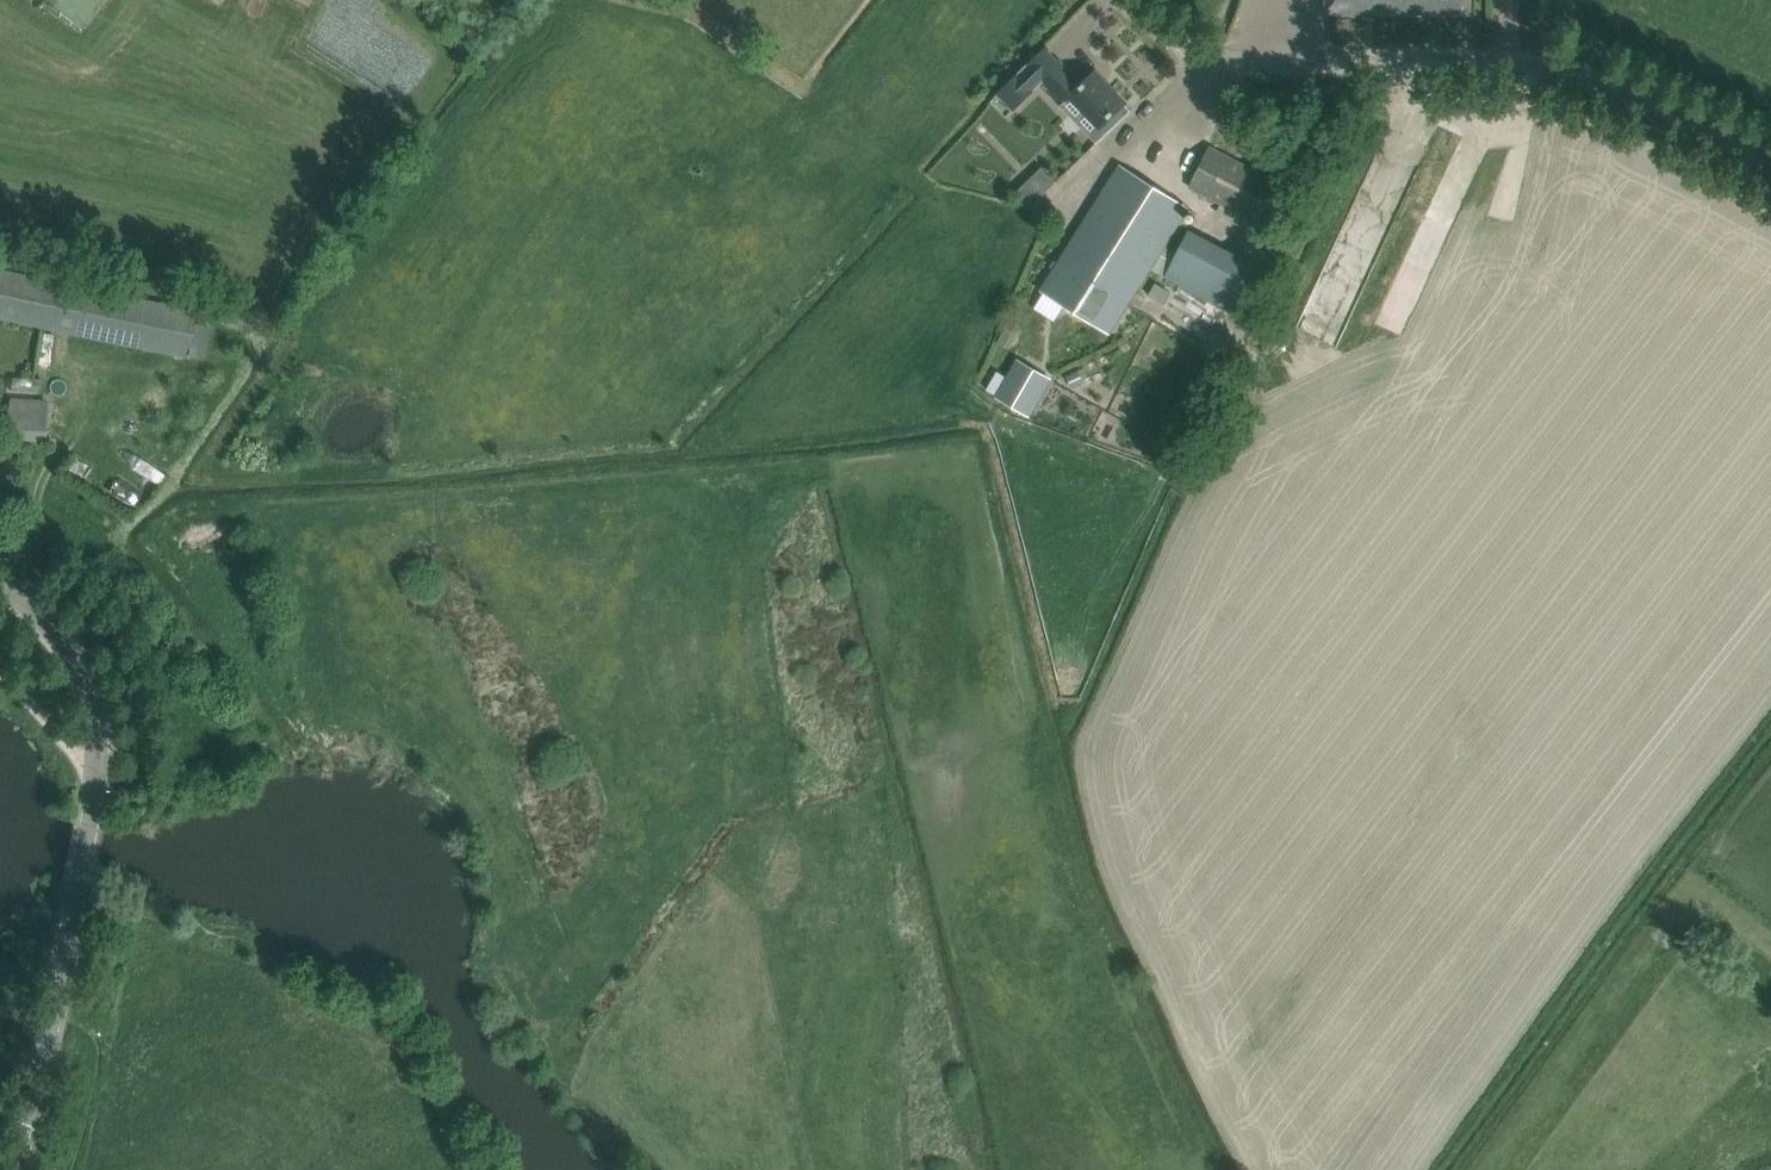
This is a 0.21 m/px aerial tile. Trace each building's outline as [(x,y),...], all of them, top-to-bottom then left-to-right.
[(1327,11),(1466,13),(1466,0),(1327,0),(1327,11)] [(1060,61),(1043,78),(1040,81),(1062,105),(1072,96),(1101,126),(1125,103),(1095,72),(1082,84),(1060,61)] [(1012,109),(1031,90),(1018,76),(999,95),(1012,109)] [(1209,146),(1189,185),(1263,224),(1284,185),(1209,146)] [(1014,192),(1034,206),(1055,177),(1035,163),(1014,192)] [(1171,261),(1158,254),(1187,207),(1119,164),(1041,289),(1109,332),(1149,268),(1231,314),(1258,265),(1188,229),(1171,261)] [(185,345),(192,312),(0,273),(0,318),(183,357),(185,345)] [(1165,304),(1172,292),(1155,282),(1148,294),(1165,304)] [(1030,416),(1052,377),(1017,358),(995,396),(1030,416)] [(1078,370),(1066,376),(1072,387),(1084,381),(1078,370)] [(11,390),(37,392),(38,380),(12,378),(11,390)] [(46,440),(48,412),(49,400),(8,397),(6,438),(46,440)]
